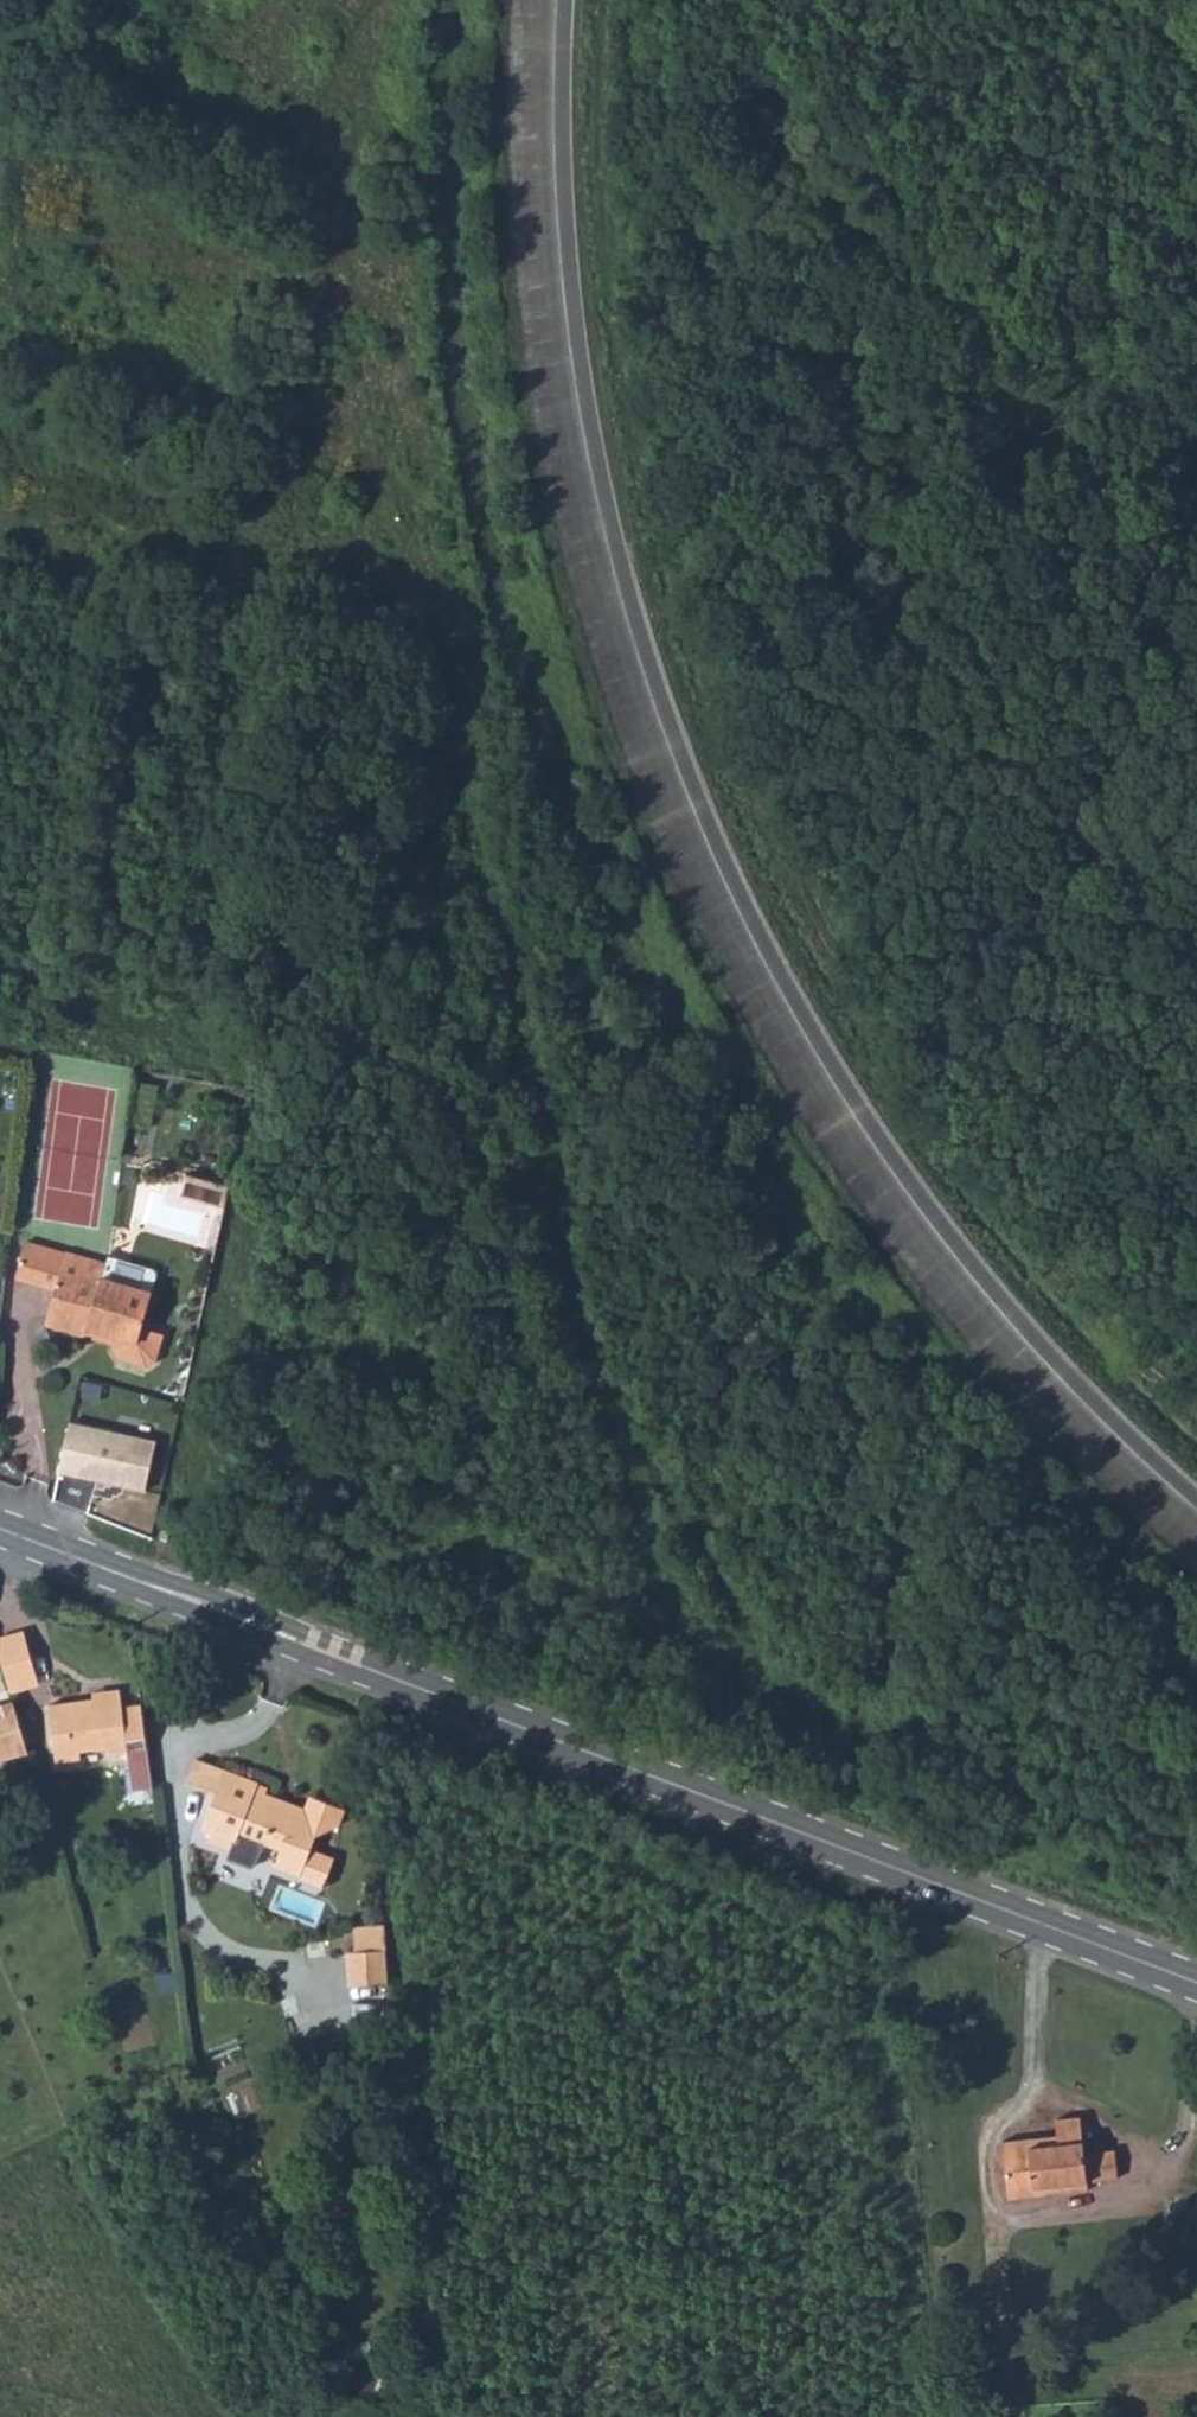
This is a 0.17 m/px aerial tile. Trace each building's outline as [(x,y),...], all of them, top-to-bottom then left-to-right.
[(177,1199),(211,1207),(216,1186),(182,1179),(177,1199)] [(216,1186),(211,1207),(225,1210),(229,1189),(216,1186)] [(29,1248),(21,1271),(20,1276),(60,1289),(50,1326),(89,1338),(92,1328),(117,1336),(113,1349),(118,1358),(144,1366),(153,1361),(160,1334),(142,1329),(159,1273),(159,1270),(110,1255),(106,1264),(30,1241),(29,1248)] [(12,1243),(8,1268),(21,1271),(29,1248),(12,1243)] [(159,1439),(72,1420),(61,1473),(147,1491),(159,1439)] [(0,1640),(0,1653),(5,1670),(34,1662),(27,1633),(0,1640)] [(34,1662),(5,1670),(13,1694),(41,1685),(34,1662)] [(98,1694),(99,1703),(123,1700),(123,1692),(98,1694)] [(123,1700),(99,1703),(50,1709),(57,1764),(80,1762),(79,1753),(104,1750),(107,1757),(127,1756),(128,1764),(123,1766),(123,1773),(126,1789),(151,1788),(152,1787),(142,1708),(124,1708),(123,1700)] [(31,1758),(16,1706),(0,1711),(0,1767),(31,1758)] [(199,1761),(190,1784),(216,1795),(205,1823),(217,1828),(211,1843),(233,1852),(230,1861),(255,1871),(268,1844),(284,1851),(277,1869),(324,1890),(335,1865),(311,1855),(317,1841),(340,1831),(348,1812),(329,1804),(310,1813),(301,1809),(298,1816),(282,1810),(284,1803),(257,1791),(259,1787),(199,1761)] [(315,1799),(310,1813),(329,1804),(315,1799)] [(352,1942),(354,1980),(390,1977),(386,1919),(359,1920),(360,1942),(352,1942)] [(1036,2150),(1034,2141),(1004,2144),(1011,2201),(1063,2196),(1062,2186),(1092,2183),(1119,2178),(1118,2153),(1091,2156),(1086,2122),(1059,2124),(1060,2137),(1062,2146),(1036,2150)] [(1060,2137),(1034,2141),(1036,2150),(1062,2146),(1060,2137)] [(1092,2183),(1062,2186),(1063,2196),(1093,2192),(1092,2183)]
